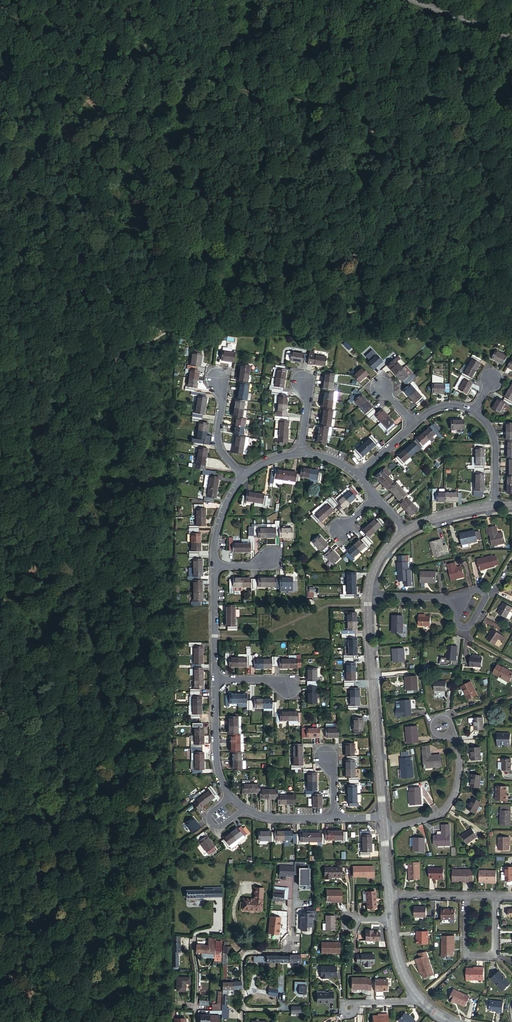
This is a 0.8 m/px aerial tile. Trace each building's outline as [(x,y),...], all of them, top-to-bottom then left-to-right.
[(316,353),(311,352),(309,365),(326,367),(327,358),(315,357),(316,353)] [(503,365),(507,358),(496,352),(492,359),(503,365)] [(221,362),(233,364),(235,355),(222,353),(221,362)] [(385,361),(378,353),(369,361),(376,368),(385,361)] [(305,355),(293,354),(292,362),(304,364),(305,355)] [(481,361),(470,355),(468,358),(471,360),(471,361),(479,365),(481,361)] [(198,369),(199,369),(201,357),(191,356),(189,368),(198,369)] [(397,364),(394,360),(387,367),(390,370),(397,364)] [(467,368),(475,373),(479,365),(471,361),(467,368)] [(396,376),(402,370),(397,364),(390,370),(396,376)] [(239,375),(248,376),(249,369),(240,368),(239,375)] [(471,379),(475,373),(467,368),(464,375),(471,379)] [(362,369),(353,377),(359,384),(368,375),(362,369)] [(407,376),(402,370),(396,376),(401,382),(407,376)] [(276,379),(285,380),(286,373),(285,372),(277,371),(276,379)] [(189,372),(188,381),(197,382),(198,374),(197,374),(189,372)] [(334,383),(335,375),(325,373),(324,382),(334,383)] [(247,385),(248,376),(239,375),(238,383),(240,384),(247,385)] [(463,375),(461,379),(462,380),(465,382),(468,384),(471,379),(464,375),(463,375)] [(407,376),(401,382),(404,385),(411,379),(408,376),(407,376)] [(284,388),(285,380),(276,379),(275,387),(283,388),(284,388)] [(411,379),(404,385),(407,388),(409,387),(414,382),(411,379)] [(197,382),(188,381),(186,388),(195,390),(196,390),(197,382)] [(332,392),(334,383),(324,382),(323,391),(325,391),(332,392)] [(468,396),(473,386),(468,384),(465,382),(464,385),(460,392),(468,396)] [(247,385),(240,384),(238,393),(248,394),(249,385),(247,385)] [(432,385),(432,394),(444,394),(444,385),(432,385)] [(408,399),(415,393),(409,387),(407,388),(403,392),(408,399)] [(332,392),(325,391),(323,400),(332,401),(334,392),(332,392)] [(247,403),(248,394),(238,393),(237,401),(244,402),(247,403)] [(420,399),(415,393),(408,399),(414,405),(414,404),(420,399)] [(361,397),(358,394),(351,400),(354,404),(355,402),(361,397)] [(360,409),(367,402),(362,396),(361,397),(355,402),(360,409)] [(278,405),(287,406),(288,399),(281,398),(279,398),(278,405)] [(420,399),(414,404),(417,407),(424,401),(421,398),(420,399)] [(196,407),(205,408),(206,400),(205,400),(197,399),(196,407)] [(322,409),(325,409),(331,410),(332,401),(323,400),(322,409)] [(504,403),(497,400),(491,411),(499,415),(506,404),(504,403)] [(244,402),(237,401),(235,401),(234,410),(243,411),(244,402)] [(372,408),(367,402),(360,409),(365,414),(371,408),(372,408)] [(286,414),(287,406),(278,405),(278,413),(284,413),(286,414)] [(204,416),(205,408),(196,407),(195,415),(203,416),(204,416)] [(367,419),(375,412),(371,408),(365,414),(364,415),(367,419)] [(325,409),(324,418),(333,419),(334,411),(331,410),(325,409)] [(242,420),(243,411),(234,410),(232,419),(236,419),(242,420)] [(378,416),(375,412),(367,419),(371,423),(375,418),(378,416)] [(378,416),(375,418),(380,424),(387,418),(382,412),(378,416)] [(333,419),(324,418),(322,426),(329,427),(331,428),(333,419)] [(393,425),(387,418),(380,424),(386,431),(393,425)] [(242,420),(236,419),(235,428),(244,429),(245,420),(242,420)] [(283,423),(276,422),(275,430),(280,430),(280,431),(288,432),(290,423),(283,423)] [(465,422),(454,422),(454,431),(465,431),(465,422)] [(201,424),(199,424),(197,432),(206,434),(208,425),(201,424)] [(395,428),(393,425),(386,431),(385,432),(388,435),(395,428)] [(329,427),(322,426),(320,426),(319,435),(328,436),(329,427)] [(439,434),(433,427),(429,430),(434,436),(435,438),(439,434)] [(242,438),(244,429),(235,428),(234,437),(236,437),(242,438)] [(428,430),(423,435),(429,441),(434,436),(429,430),(428,430)] [(286,440),(279,439),(280,431),(275,431),(274,439),(276,439),(276,443),(286,444),(286,440)] [(288,432),(280,431),(279,439),(286,440),(287,440),(288,432)] [(205,442),(206,434),(197,432),(196,441),(204,442),(205,442)] [(439,434),(435,438),(440,443),(444,439),(439,434)] [(327,444),(328,436),(319,435),(318,443),(327,444)] [(429,441),(423,435),(416,441),(417,441),(422,447),(429,441)] [(378,443),(372,436),(368,439),(370,440),(375,446),(378,443)] [(242,438),(236,437),(233,454),(246,456),(248,439),(242,438)] [(363,446),(369,452),(375,447),(375,446),(370,440),(363,446)] [(422,447),(417,441),(414,444),(420,450),(421,451),(423,449),(422,447)] [(414,444),(414,443),(404,452),(410,458),(420,450),(414,444)] [(363,458),(369,452),(363,446),(357,451),(363,457),(363,458)] [(475,457),(484,458),(484,450),(483,450),(475,449),(475,457)] [(363,457),(357,451),(356,450),(353,453),(354,454),(359,460),(363,457)] [(202,451),(200,451),(199,458),(207,459),(208,452),(202,451)] [(410,458),(404,452),(397,458),(398,458),(403,464),(410,458)] [(484,466),(484,458),(475,457),(475,466),(483,466),(484,466)] [(206,468),(207,459),(199,458),(197,466),(205,468),(206,468)] [(398,458),(395,461),(402,468),(405,465),(403,464),(398,458)] [(310,479),(311,470),(304,469),(303,475),(302,477),(310,479)] [(284,481),(285,471),(277,470),(276,472),(275,480),(284,481)] [(320,471),(311,470),(310,479),(318,480),(319,473),(320,471)] [(298,474),(298,473),(285,471),(284,481),(297,483),(298,474)] [(377,479),(382,484),(388,478),(391,476),(388,472),(385,475),(383,473),(377,479)] [(483,475),(475,475),(475,483),(484,483),(484,475),(483,475)] [(209,490),(218,492),(220,479),(211,478),(209,490)] [(388,478),(382,484),(388,491),(389,490),(394,485),(388,478)] [(483,491),(484,483),(475,483),(475,491),(482,491),(483,491)] [(389,490),(395,496),(401,490),(396,484),(394,485),(389,490)] [(350,493),(355,498),(358,496),(351,488),(348,491),(350,493)] [(209,490),(208,498),(215,499),(217,499),(218,492),(209,490)] [(256,500),(257,491),(248,490),(248,495),(247,499),(256,500)] [(347,490),(342,495),(344,498),(350,493),(348,491),(347,490)] [(406,498),(407,497),(401,490),(395,496),(401,503),(406,498)] [(265,492),(257,491),(256,500),(264,501),(265,494),(265,492)] [(344,498),(350,504),(356,499),(355,498),(350,493),(344,498)] [(436,502),(445,502),(445,493),(436,493),(436,501),(436,502)] [(445,493),(445,502),(457,502),(457,493),(445,493)] [(333,497),(329,501),(336,508),(340,505),(338,503),(333,497)] [(344,510),(350,504),(344,498),(338,503),(340,505),(344,510)] [(401,503),(399,504),(406,511),(412,505),(406,498),(401,503)] [(336,508),(329,501),(326,504),(328,506),(333,511),(336,508)] [(412,505),(406,511),(411,517),(418,511),(417,511),(412,505)] [(333,511),(328,506),(322,512),(327,518),(333,512),(333,511)] [(321,523),(327,518),(322,512),(318,507),(312,513),(313,514),(320,522),(321,523)] [(196,520),(205,520),(205,511),(204,511),(196,511),(196,520)] [(313,514),(310,517),(317,525),(320,522),(313,514)] [(376,522),(381,527),(382,529),(385,526),(379,519),(376,522)] [(205,528),(205,520),(196,520),(196,528),(189,528),(189,532),(199,532),(199,528),(205,528)] [(375,521),(369,526),(375,532),(381,527),(376,522),(375,521)] [(495,525),(489,526),(490,533),(491,534),(490,534),(492,544),(505,541),(502,531),(497,533),(495,525)] [(375,532),(369,526),(363,531),(368,537),(369,538),(375,532)] [(266,539),(266,530),(258,530),(258,537),(258,539),(266,539)] [(275,530),(266,530),(266,539),(275,539),(275,537),(275,530)] [(279,537),(279,539),(291,539),(291,530),(279,530),(279,537)] [(476,533),(461,536),(463,546),(478,542),(476,533)] [(199,536),(191,536),(191,545),(200,545),(200,536),(199,536)] [(375,544),(369,538),(368,537),(365,540),(371,547),(375,544)] [(321,553),(328,547),(320,538),(314,543),(321,553)] [(368,550),(371,547),(365,540),(361,543),(366,548),(368,550)] [(366,548),(361,543),(360,542),(354,547),(360,554),(366,548)] [(444,554),(442,548),(441,542),(431,544),(434,558),(444,555),(444,554)] [(233,553),(241,553),(241,544),(233,544),(233,551),(233,553)] [(241,544),(241,553),(249,553),(249,551),(249,544),(241,544)] [(200,553),(200,545),(191,545),(191,553),(199,553),(200,553)] [(360,554),(354,547),(348,553),(349,553),(354,559),(360,554)] [(332,551),(325,557),(333,566),(340,560),(332,551)] [(354,559),(349,553),(345,557),(352,564),(356,561),(354,559)] [(494,567),(492,558),(478,561),(480,570),(494,567)] [(199,561),(193,561),(193,570),(202,570),(202,561),(199,561)] [(457,566),(450,568),(449,568),(451,578),(464,575),(461,565),(457,566)] [(202,578),(202,570),(193,570),(193,578),(200,578),(202,578)] [(436,572),(421,572),(421,582),(436,582),(436,572)] [(348,587),(356,587),(356,574),(347,574),(348,587)] [(410,575),(402,575),(402,588),(410,588),(410,575)] [(267,579),(267,588),(275,588),(275,581),(275,579),(267,579)] [(291,579),(279,579),(279,581),(279,588),(291,588),(291,579)] [(233,589),(242,589),(242,580),(233,580),(233,581),(233,589)] [(242,580),(242,589),(250,589),(250,581),(250,580),(242,580)] [(202,595),(202,582),(200,582),(193,582),(193,595),(202,595)] [(356,595),(356,587),(348,587),(348,595),(355,595),(356,595)] [(202,603),(202,595),(193,595),(193,603),(201,603),(202,603)] [(505,605),(499,615),(508,620),(511,612),(511,609),(505,605)] [(234,619),(234,607),(225,607),(225,620),(234,619)] [(348,622),(357,622),(357,613),(355,613),(348,613),(348,622)] [(431,616),(420,616),(420,626),(431,626),(431,616)] [(403,634),(403,618),(394,617),(394,625),(395,626),(395,634),(403,634)] [(234,627),(234,619),(225,620),(225,627),(226,627),(234,627)] [(357,630),(357,622),(348,622),(347,631),(354,631),(357,630)] [(495,646),(499,640),(501,636),(493,631),(487,641),(495,646)] [(355,640),(348,640),(348,648),(356,648),(356,640),(355,640)] [(405,660),(404,646),(394,647),(395,661),(405,660)] [(458,647),(448,646),(447,659),(456,661),(458,647)] [(356,656),(356,648),(348,648),(348,656),(354,656),(356,656)] [(481,657),(469,656),(469,666),(481,667),(481,657)] [(203,657),(194,657),(194,666),(201,666),(203,666),(203,657)] [(238,668),(238,660),(230,660),(230,667),(230,669),(238,668)] [(246,660),(238,660),(238,668),(246,668),(246,667),(246,660)] [(263,670),(263,660),(255,661),(255,667),(255,670),(263,670)] [(271,660),(263,660),(263,670),(272,670),(271,668),(271,660)] [(279,660),(279,668),(279,669),(288,669),(288,660),(279,660)] [(354,664),(347,664),(347,673),(355,672),(355,664),(354,664)] [(510,684),(511,680),(511,673),(504,669),(501,668),(496,676),(499,678),(510,684)] [(203,682),(203,669),(201,670),(194,670),(194,682),(203,682)] [(308,671),(308,682),(317,681),(317,678),(316,670),(308,671)] [(404,691),(405,690),(411,690),(415,690),(414,677),(403,677),(404,691)] [(447,682),(435,681),(436,691),(447,691),(447,682)] [(473,682),(463,686),(469,700),(479,695),(473,682)] [(354,690),(351,689),(351,698),(360,698),(360,690),(354,690)] [(317,705),(317,693),(308,693),(308,705),(317,705)] [(247,703),(247,700),(247,694),(239,694),(239,703),(247,703)] [(256,707),(264,707),(264,698),(256,698),(256,700),(256,707)] [(264,698),(264,707),(273,707),(273,702),(273,698),(264,698)] [(201,699),(193,699),(193,707),(203,707),(202,699),(201,699)] [(411,700),(402,701),(403,709),(403,717),(414,716),(413,708),(412,708),(411,700)] [(203,716),(203,707),(193,707),(194,716),(202,716),(203,716)] [(289,721),(289,712),(280,712),(280,713),(281,721),(289,721)] [(297,712),(289,712),(289,721),(297,721),(297,713),(297,712)] [(230,718),(230,727),(238,727),(238,718),(230,718)] [(363,718),(355,719),(355,730),(363,730),(363,718)] [(484,719),(475,719),(475,731),(484,731),(484,719)] [(418,726),(407,727),(409,743),(419,743),(418,726)] [(230,727),(230,736),(231,736),(238,736),(238,727),(230,727)] [(308,737),(320,737),(319,728),(316,728),(308,728),(308,737)] [(327,737),(339,737),(339,728),(336,728),(327,728),(327,737)] [(194,729),(194,737),(204,737),(204,729),(202,729),(194,729)] [(507,746),(510,746),(511,746),(511,735),(498,735),(498,749),(502,749),(502,746),(507,746)] [(240,744),(240,736),(238,736),(231,736),(231,745),(240,744)] [(204,737),(194,737),(194,745),(202,745),(204,745),(204,737)] [(240,753),(240,744),(231,745),(231,753),(233,753),(240,753)] [(345,744),(346,757),(348,757),(354,756),(354,744),(345,744)] [(302,745),(294,745),(294,757),(302,757),(302,745)] [(481,749),(472,748),(472,761),(481,761),(481,749)] [(240,753),(233,753),(233,762),(243,762),(243,753),(240,753)] [(202,754),(195,754),(195,762),(204,762),(204,754),(202,754)] [(433,756),(427,756),(426,756),(426,767),(443,766),(443,756),(433,756)] [(291,765),(291,770),(301,770),(301,765),(303,765),(302,757),(294,757),(294,765),(291,765)] [(346,760),(346,769),(355,769),(355,760),(348,760),(346,760)] [(511,760),(502,760),(502,771),(511,771),(511,760)] [(204,771),(204,762),(195,762),(196,771),(203,771),(204,771)] [(233,762),(234,771),(243,770),(243,762),(233,762)] [(413,762),(412,762),(402,762),(401,762),(402,775),(413,774),(414,774),(413,762)] [(350,777),(355,777),(355,769),(346,769),(346,777),(350,777)] [(308,774),(308,782),(316,782),(316,774),(313,774),(308,774)] [(482,776),(473,775),(472,787),(481,788),(482,776)] [(251,782),(251,792),(260,792),(260,789),(260,782),(251,782)] [(316,782),(308,782),(308,791),(315,791),(317,791),(316,782)] [(348,794),(357,794),(357,786),(350,786),(348,786),(348,794)] [(206,789),(208,792),(212,798),(216,795),(209,787),(206,789)] [(507,796),(507,787),(496,787),(496,801),(508,801),(508,796),(507,796)] [(260,789),(260,792),(260,798),(269,798),(269,789),(260,789)] [(278,789),(269,789),(269,798),(278,798),(278,794),(278,789)] [(421,791),(412,792),(411,792),(412,805),(423,804),(422,791),(421,791)] [(208,792),(202,797),(207,804),(214,799),(212,798),(208,792)] [(286,794),(278,794),(278,798),(278,804),(287,804),(286,794)] [(296,794),(286,794),(287,804),(296,803),(296,794)] [(357,802),(357,794),(348,794),(348,802),(351,802),(357,802)] [(323,807),(322,795),(315,795),(313,795),(313,807),(323,807)] [(207,804),(202,797),(195,802),(199,807),(201,809),(207,804)] [(189,802),(195,810),(199,807),(195,802),(193,799),(189,802)] [(481,803),(473,799),(467,810),(475,814),(481,803)] [(511,812),(501,812),(501,827),(511,827),(511,812)] [(195,834),(202,829),(195,819),(187,824),(195,834)] [(420,834),(426,832),(423,825),(417,827),(420,834)] [(240,828),(237,830),(242,836),(243,838),(246,836),(240,828)] [(236,829),(229,834),(235,841),(242,836),(237,830),(236,829)] [(479,837),(473,829),(463,837),(469,844),(479,837)] [(293,830),(285,831),(285,839),(293,839),(293,834),(293,830)] [(335,839),(335,830),(326,830),(327,833),(327,839),(335,839)] [(343,830),(335,830),(335,839),(343,839),(343,832),(343,830)] [(271,833),(271,831),(259,831),(259,840),(272,839),(271,833)] [(285,839),(285,831),(276,831),(276,833),(276,840),(285,839)] [(301,832),(301,834),(301,841),(310,840),(310,832),(301,832)] [(322,832),(310,832),(310,840),(322,840),(322,833),(322,832)] [(215,846),(205,833),(198,838),(208,852),(215,846)] [(235,841),(229,834),(223,839),(224,840),(229,846),(235,841)] [(363,835),(363,844),(372,844),(372,835),(370,835),(363,835)] [(452,836),(451,836),(444,836),(439,836),(439,846),(452,846),(452,836)] [(510,839),(499,839),(499,852),(509,852),(509,843),(510,843),(510,839)] [(221,842),(226,850),(230,847),(229,846),(224,840),(221,842)] [(425,840),(415,840),(416,852),(425,852),(425,840)] [(372,844),(363,844),(363,852),(370,852),(372,852),(372,844)] [(279,865),(279,876),(293,877),(293,874),(299,874),(299,885),(310,886),(310,868),(305,867),(305,862),(294,861),(294,866),(279,865)] [(420,863),(411,863),(411,869),(410,869),(410,880),(421,879),(420,863)] [(431,877),(437,877),(445,877),(445,867),(431,868),(431,877)] [(326,879),(331,879),(331,877),(342,876),(342,868),(326,868),(326,879)] [(373,868),(352,868),(352,878),(373,879),(373,868)] [(507,868),(507,874),(503,874),(503,880),(504,881),(507,881),(507,882),(511,881),(511,868),(507,868)] [(474,881),(474,871),(454,871),(454,882),(460,882),(462,882),(463,883),(470,883),(470,881),(474,881)] [(497,884),(497,872),(480,872),(480,883),(485,882),(492,882),(492,884),(497,884)] [(245,900),(244,905),(246,905),(246,910),(263,911),(265,889),(256,888),(255,900),(245,900)] [(289,891),(274,890),(273,900),(284,901),(285,900),(288,900),(289,891)] [(375,897),(376,897),(376,891),(367,891),(367,908),(376,907),(376,901),(375,901),(375,897)] [(326,903),(331,903),(337,903),(338,904),(342,905),(342,892),(326,892),(326,903)] [(427,907),(415,907),(415,917),(427,917),(427,907)] [(312,927),(312,912),(315,912),(315,908),(306,908),(306,911),(300,911),(300,930),(307,930),(307,927),(312,927)] [(456,909),(443,909),(443,919),(456,919),(456,909)] [(272,917),(270,934),(281,935),(282,918),(272,917)] [(322,933),(335,933),(334,918),(326,918),(326,926),(322,926),(322,933)] [(429,944),(429,931),(418,931),(417,936),(418,936),(418,944),(429,944)] [(379,933),(373,934),(372,934),(372,932),(366,932),(366,942),(379,942),(379,933)] [(454,956),(454,951),(454,941),(456,941),(456,936),(443,936),(443,956),(454,956)] [(340,945),(321,945),(321,955),(340,955),(340,945)] [(428,955),(421,958),(416,959),(418,964),(419,964),(423,973),(425,978),(435,974),(428,955)] [(364,967),(370,967),(370,966),(374,965),(374,957),(361,956),(361,957),(357,957),(357,965),(361,965),(364,965),(364,967)] [(479,968),(475,968),(467,968),(467,980),(484,980),(484,967),(479,967),(479,968)] [(326,978),(329,978),(336,978),(336,968),(321,968),(321,979),(326,979),(326,978)] [(510,983),(499,971),(492,978),(503,990),(510,983)] [(186,990),(187,982),(186,976),(178,976),(179,990),(186,990)] [(367,979),(352,979),(352,991),(360,991),(360,990),(366,990),(366,992),(370,991),(370,980),(367,980),(367,979)] [(306,981),(294,981),(294,992),(306,993),(306,981)] [(387,981),(374,981),(374,993),(379,993),(379,992),(387,992),(387,981)] [(455,1003),(455,1002),(456,1000),(466,1005),(470,996),(454,989),(449,1000),(455,1003)] [(223,991),(219,991),(219,1004),(214,1003),(214,1009),(223,1009),(223,991)] [(334,1003),(334,993),(330,993),(318,994),(318,1004),(326,1004),(326,1003),(334,1003)] [(502,1014),(504,1002),(490,1000),(489,1010),(497,1011),(497,1013),(502,1014)]
